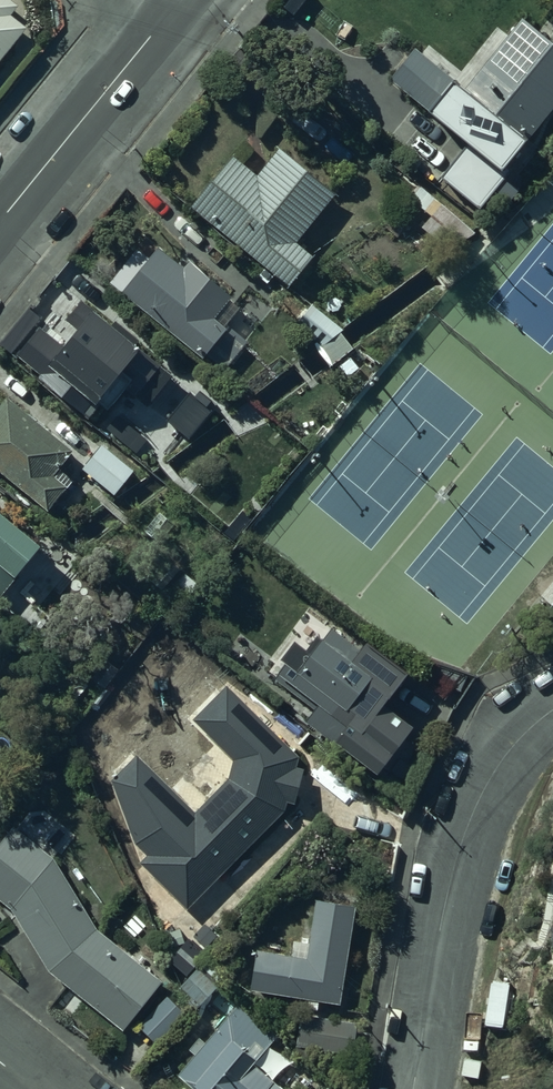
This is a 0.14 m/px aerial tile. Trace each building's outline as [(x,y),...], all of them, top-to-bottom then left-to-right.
[(454,53),(467,37),(436,13),(423,29),(388,2),(347,54),(419,110),(408,124),(444,152),(476,110),(444,85),(463,60),(454,53)] [(23,40),(4,25),(11,16),(0,7),(0,68),(23,40)] [(336,200),(278,154),(255,182),(229,161),(187,213),(289,295),(315,263),(297,249),(336,200)] [(476,230),(418,184),(409,194),(433,214),(423,226),(451,250),(476,230)] [(164,248),(123,300),(205,364),(246,311),(164,248)] [(344,326),(314,302),(296,324),(322,342),(318,347),(332,365),(356,346),(342,328),(344,326)] [(96,323),(57,373),(104,409),(143,359),(96,323)] [(39,339),(30,351),(49,366),(59,354),(39,339)] [(0,408),(0,479),(31,503),(68,456),(2,405),(0,408)] [(104,445),(83,472),(114,495),(134,469),(104,445)] [(37,558),(0,529),(0,604),(37,558)] [(293,615),(330,642),(345,622),(308,595),(293,615)] [(312,723),(381,769),(415,724),(383,701),(397,684),(364,660),(346,678),(312,651),(283,684),(321,712),(312,723)] [(302,752),(229,686),(192,719),(231,758),(226,777),(194,810),(133,755),(107,782),(132,843),(144,852),(135,861),(183,905),(288,806),(289,800),(299,801),(307,765),(300,761),(302,752)] [(9,829),(0,840),(0,904),(5,908),(43,971),(123,1030),(164,977),(91,925),(52,858),(9,829)] [(262,943),(257,983),(350,995),(363,897),(323,891),(315,950),(262,943)] [(200,963),(183,982),(202,998),(219,980),(200,963)] [(143,1023),(160,1039),(188,1010),(171,994),(143,1023)] [(241,994),(187,1066),(218,1088),(299,1088),(308,1077),(268,1047),(284,1026),(241,994)] [(302,1034),(362,1042),(366,1012),(306,1003),(302,1034)]
